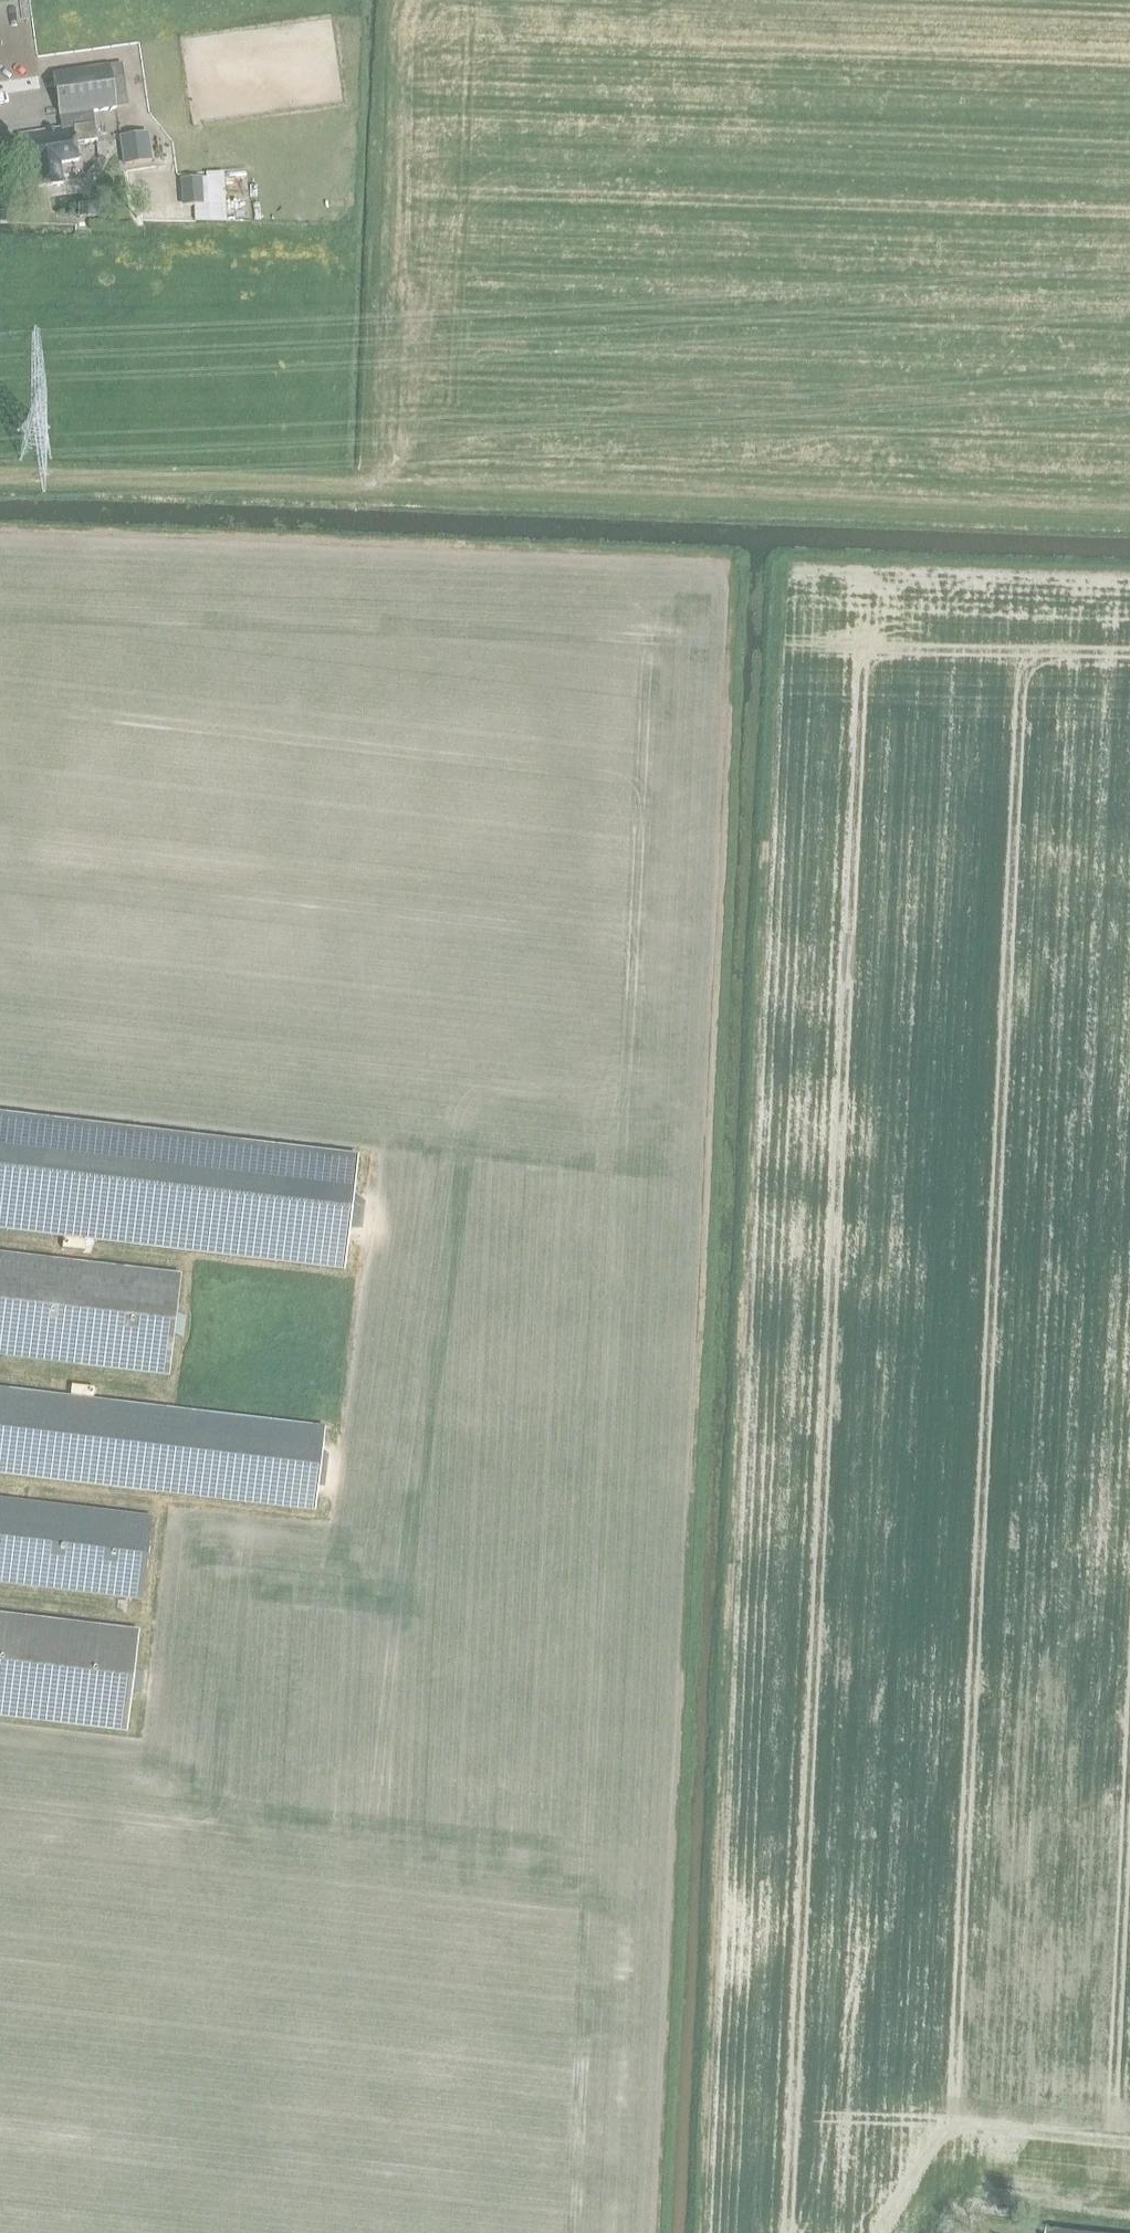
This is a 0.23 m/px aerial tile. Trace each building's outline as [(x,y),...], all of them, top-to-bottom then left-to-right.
[(64,184),(61,163),(79,160),(77,144),(97,141),(93,112),(128,107),(121,63),(52,73),(60,129),(17,135),(18,144),(12,144),(15,166),(33,163),(37,188),(64,184)] [(120,137),(124,165),(151,162),(147,133),(120,137)] [(180,180),(183,206),(204,205),(202,178),(180,180)] [(78,217),(95,217),(95,204),(78,204),(78,217)] [(344,1272),(358,1156),(0,1114),(0,1231),(344,1272)] [(167,1373),(179,1273),(0,1252),(0,1353),(167,1373)] [(325,1426),(0,1387),(0,1475),(315,1512),(325,1426)] [(141,1601),(151,1514),(0,1496),(0,1584),(141,1601)] [(126,1733),(138,1633),(0,1617),(0,1718),(126,1733)]
